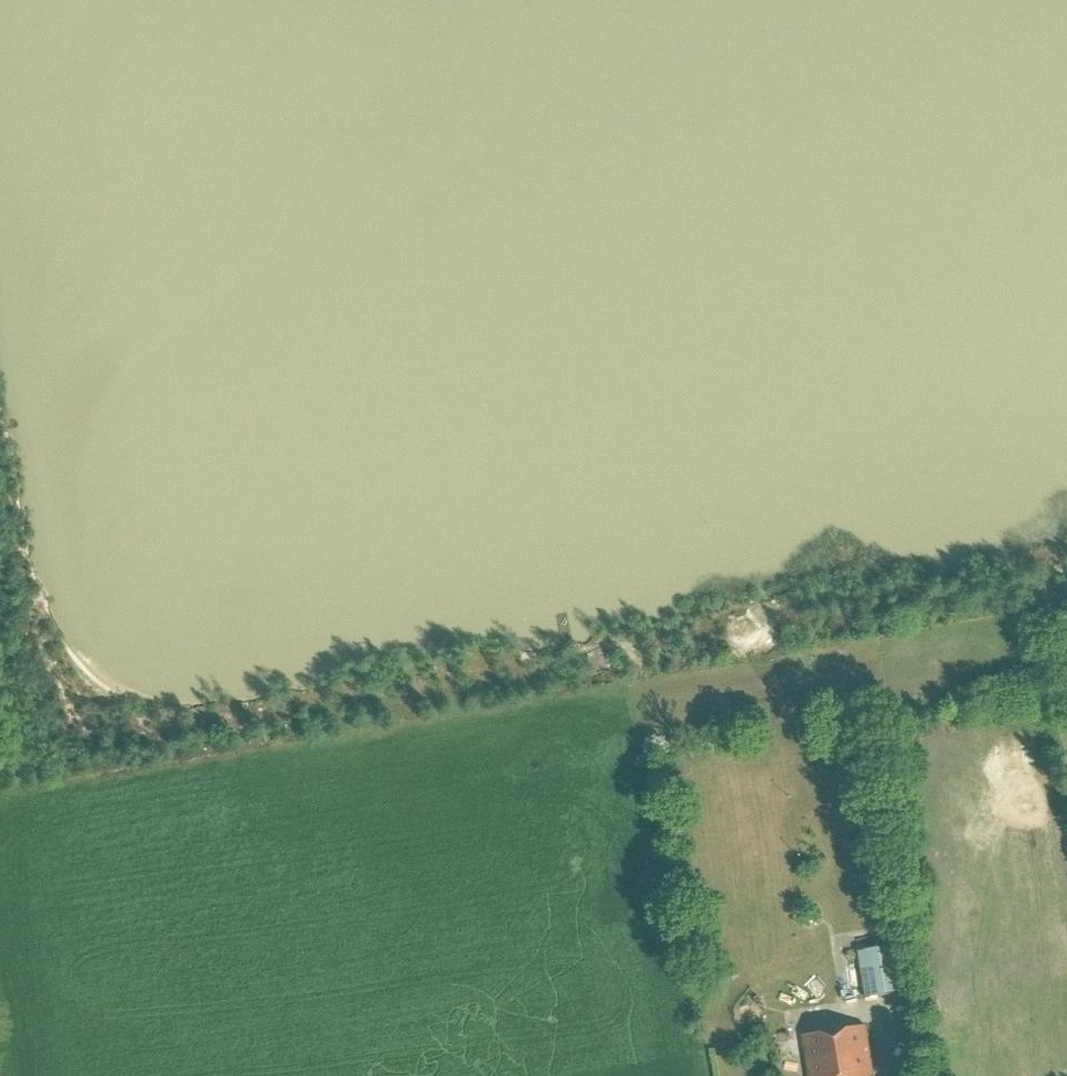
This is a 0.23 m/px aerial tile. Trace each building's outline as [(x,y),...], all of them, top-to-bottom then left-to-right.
[(910,993),(902,945),(862,952),(870,1000),(910,993)] [(863,1028),(801,1038),(807,1075),(871,1075),(863,1028)]
